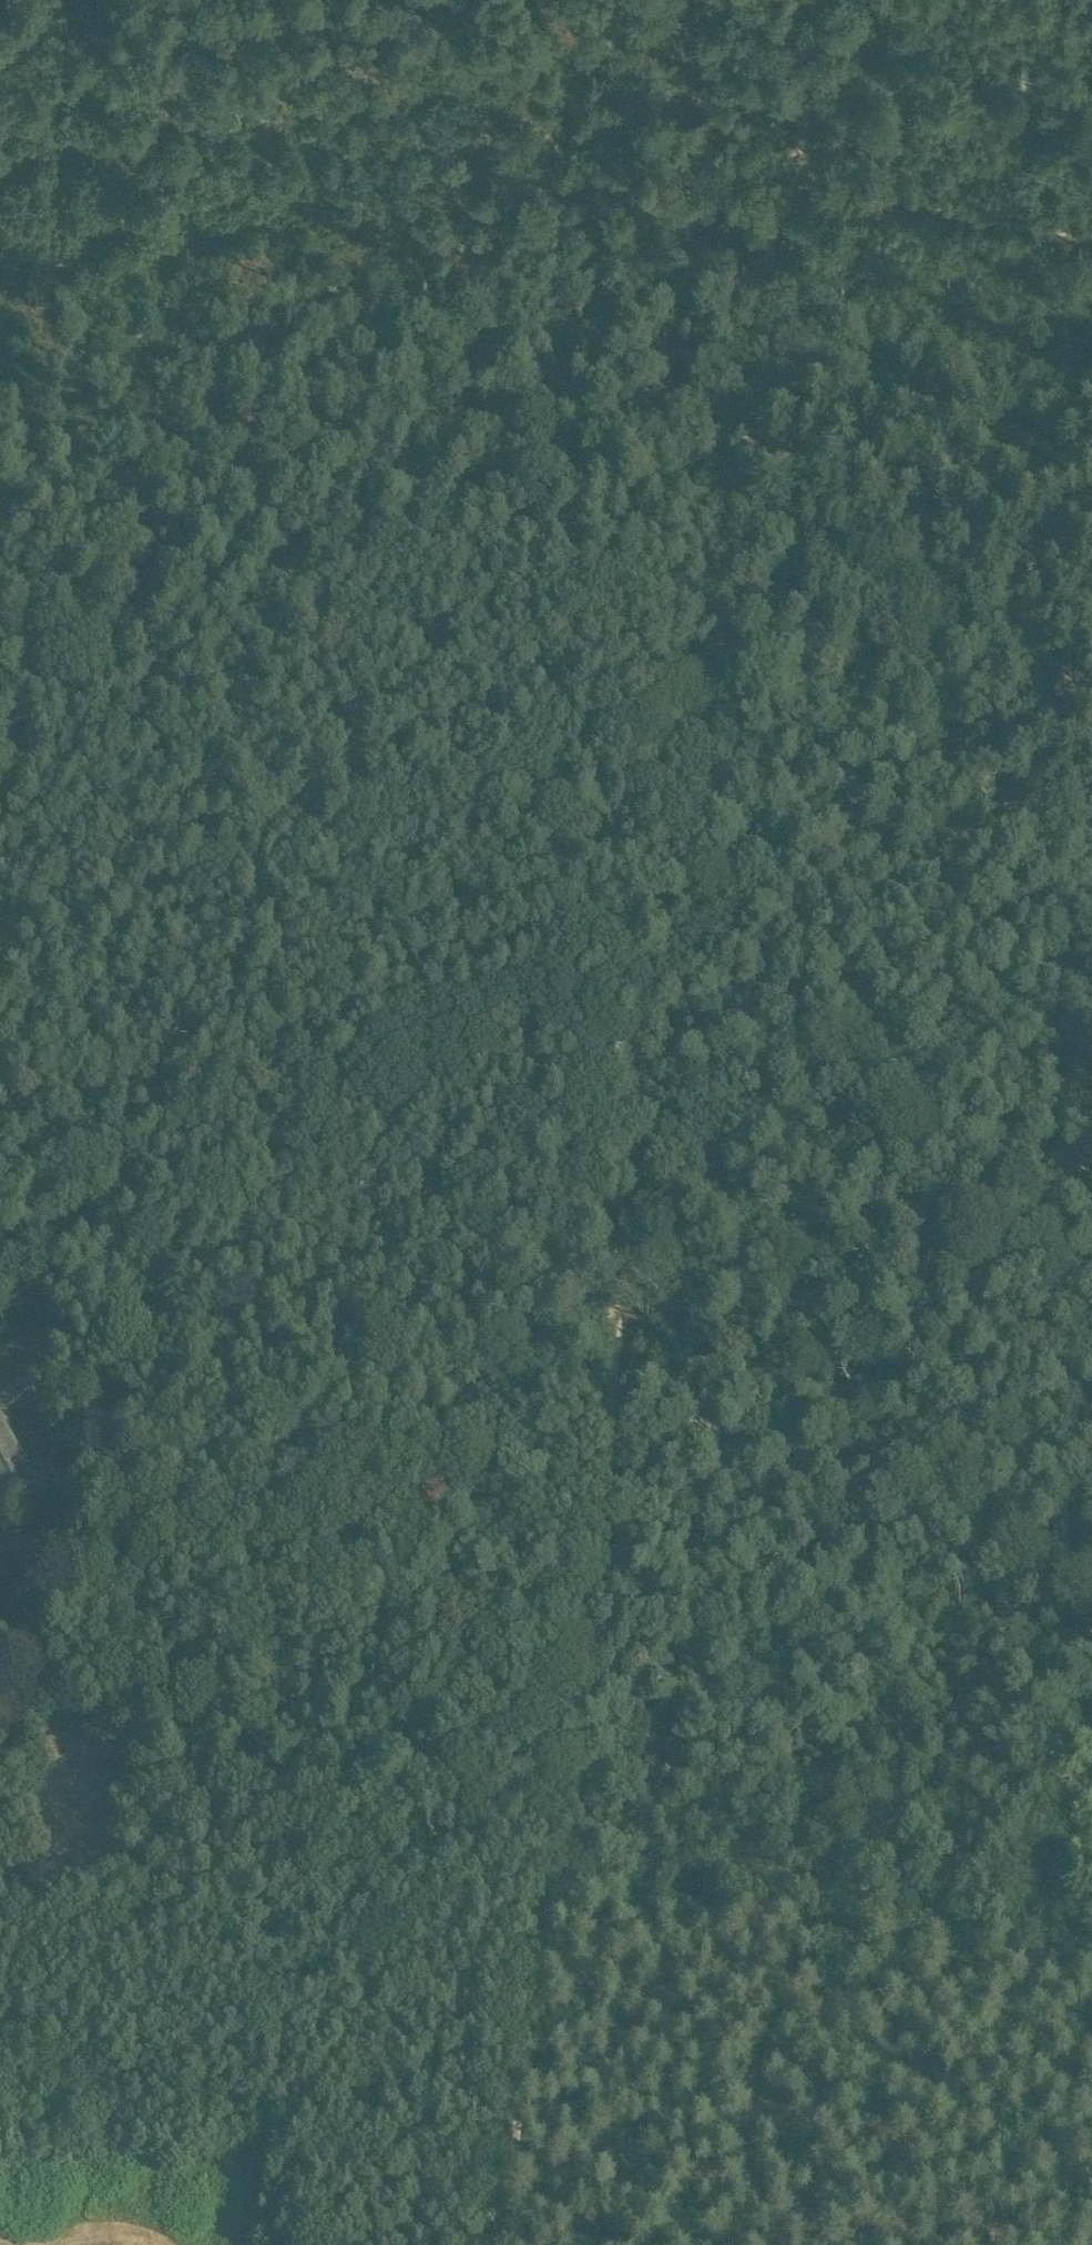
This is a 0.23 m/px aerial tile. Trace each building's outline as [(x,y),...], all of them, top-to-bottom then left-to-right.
[(34,1481),(1,1421),(10,1420),(4,1408),(43,1374),(29,1358),(0,1383),(0,1500),(34,1481)]
